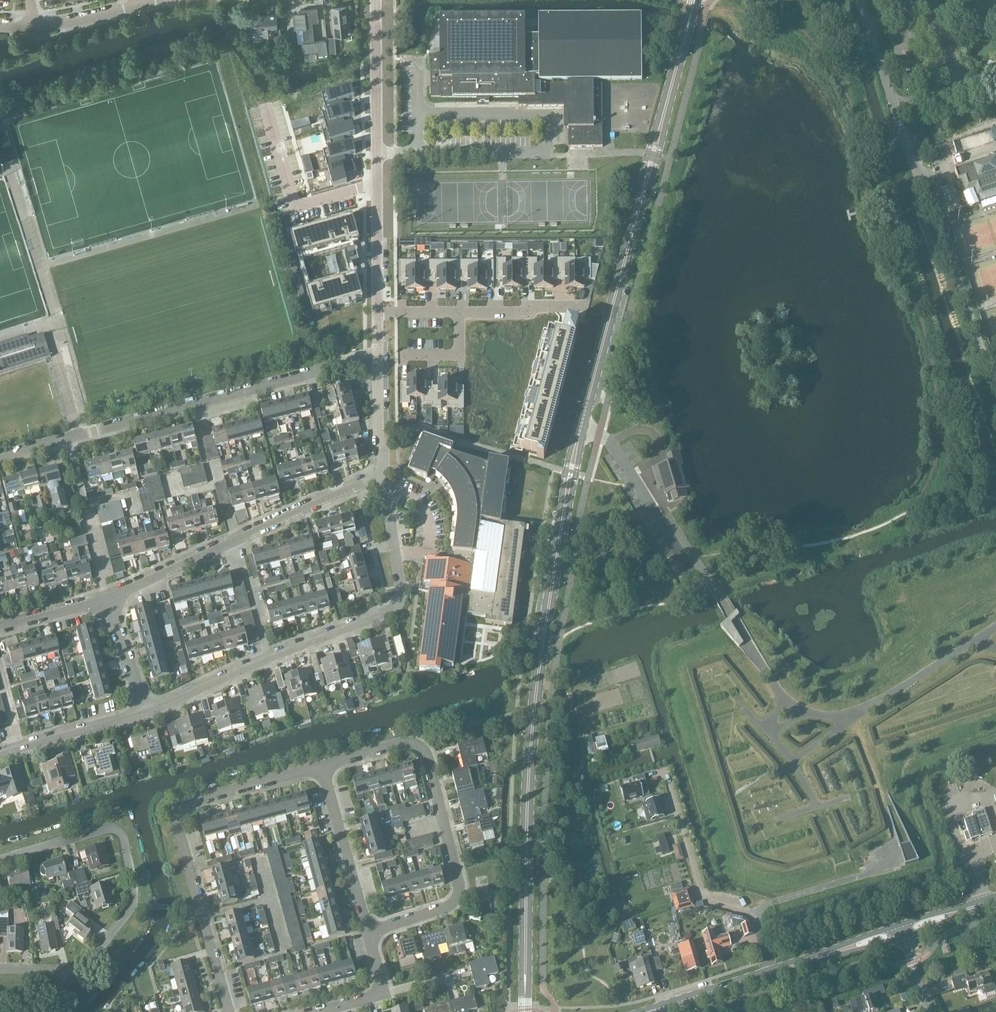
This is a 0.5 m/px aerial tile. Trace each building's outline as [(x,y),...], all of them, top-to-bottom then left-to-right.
[(349,27),(347,5),(331,7),(334,35),(351,33),(351,27),(349,27)] [(314,41),(312,22),(318,21),(317,8),(300,10),(300,13),(293,14),(295,28),(303,28),(305,42),(302,43),(303,52),(318,50),(319,54),(327,53),(326,40),(314,41)] [(264,36),(274,35),(275,39),(281,39),(280,28),(278,28),(276,13),(246,16),(246,18),(238,18),(239,27),(247,26),(247,31),(263,30),(264,36)] [(431,78),(535,77),(539,77),(539,81),(642,81),(641,15),(539,15),(539,37),(525,37),(525,19),(440,19),(440,55),(431,55),(431,78)] [(330,53),(336,53),(335,36),(328,37),(330,53)] [(535,77),(431,78),(431,98),(477,98),(477,103),(489,103),(489,98),(519,97),(519,106),(564,106),(564,84),(535,84),(535,77)] [(564,84),(564,106),(564,129),(568,129),(569,148),(603,147),(602,85),(593,85),(593,83),(568,84),(564,83),(564,84)] [(351,87),(322,95),(327,113),(345,107),(343,101),(355,98),(351,87)] [(352,106),(345,107),(327,113),(322,114),(327,131),(346,126),(344,120),(355,117),(352,106)] [(299,121),(292,123),(293,130),(300,128),(299,121)] [(352,124),(346,126),(327,131),(323,133),(326,144),(330,142),(332,149),(346,145),(344,138),(355,135),(352,124)] [(353,143),(346,145),(332,149),(323,151),(328,169),(346,163),(345,157),(356,154),(353,143)] [(955,170),(958,180),(963,178),(967,190),(976,187),(978,194),(995,188),(995,156),(955,170)] [(353,162),(346,163),(328,169),(333,187),(347,183),(345,176),(356,173),(353,162)] [(938,183),(940,188),(948,186),(946,180),(938,183)] [(950,222),(960,219),(958,211),(948,214),(950,222)] [(353,217),(291,235),(297,258),(360,241),(353,217)] [(356,252),(346,255),(349,268),(360,265),(356,252)] [(506,260),(497,260),(497,281),(503,281),(503,288),(505,288),(505,289),(511,289),(511,288),(513,288),(513,260),(512,260),(512,266),(506,266),(506,260)] [(528,260),(513,260),(513,288),(522,288),(522,281),(528,281),(528,260)] [(537,260),(528,260),(528,281),(534,281),(534,288),(544,288),(544,266),(537,266),(537,260)] [(550,266),(544,266),(544,288),(553,288),(553,281),(559,281),(559,260),(550,260),(550,266)] [(575,260),(559,260),(559,281),(565,281),(565,288),(575,288),(575,260)] [(575,260),(575,288),(584,288),(584,281),(591,281),(591,266),(591,260),(582,260),(582,266),(575,266),(575,260)] [(478,262),(478,290),(487,290),(487,283),(494,283),(494,261),(484,262),(484,268),(478,268),(478,262)] [(303,262),(299,263),(306,287),(310,286),(303,262)] [(408,262),(399,262),(399,283),(406,283),(406,290),(408,290),(408,291),(414,291),(414,290),(416,290),(416,262),(408,262)] [(416,262),(416,290),(425,290),(425,283),(431,283),(431,262),(422,262),(422,268),(416,268),(416,262)] [(447,262),(431,262),(431,283),(437,283),(437,290),(447,290),(447,262)] [(462,262),(447,262),(447,290),(456,290),(456,283),(462,283),(462,262)] [(478,262),(462,262),(462,283),(468,283),(468,290),(470,290),(470,291),(476,291),(476,290),(478,290),(478,262)] [(599,266),(591,266),(591,281),(595,281),(599,266)] [(357,277),(307,291),(313,314),(363,300),(363,299),(357,277)] [(518,429),(513,446),(538,453),(537,457),(544,459),(552,431),(576,337),(579,323),(568,320),(564,334),(559,333),(544,329),(518,429)] [(46,360),(48,359),(53,358),(45,335),(33,339),(31,340),(30,336),(28,337),(0,346),(0,375),(46,360)] [(401,384),(401,406),(410,406),(410,398),(417,398),(416,376),(406,377),(407,384),(401,384)] [(427,376),(416,376),(417,398),(424,398),(424,406),(432,406),(433,384),(426,384),(427,376)] [(438,388),(433,388),(433,409),(441,409),(441,404),(448,404),(448,380),(438,380),(438,388)] [(458,380),(448,380),(448,404),(448,409),(464,409),(465,387),(458,387),(458,380)] [(333,389),(333,392),(332,394),(332,395),(328,397),(330,403),(336,402),(353,397),(350,385),(333,389)] [(314,407),(321,406),(318,393),(311,395),(314,407)] [(296,399),(300,415),(312,412),(308,396),(296,399)] [(339,414),(356,409),(353,397),(336,402),(339,414)] [(289,418),(300,415),(296,399),(284,402),(289,418)] [(290,423),(289,418),(284,402),(273,405),(277,421),(278,426),(290,423)] [(265,424),(277,421),(273,405),(261,408),(265,424)] [(339,433),(346,431),(358,428),(357,422),(359,421),(356,409),(339,414),(335,414),(336,420),(340,419),(342,425),(337,426),(339,433)] [(247,422),(252,438),(264,435),(259,419),(247,422)] [(240,441),(252,438),(247,422),(236,425),(240,441)] [(228,444),(240,441),(236,425),(224,428),(228,444)] [(181,429),(185,446),(191,444),(193,449),(198,448),(193,426),(181,429)] [(216,447),(228,444),(224,428),(212,431),(214,436),(216,447)] [(358,428),(346,431),(339,433),(340,439),(360,434),(358,428)] [(464,438),(464,428),(450,428),(450,434),(464,438)] [(173,449),(185,446),(181,429),(169,433),(173,449)] [(324,444),(331,442),(328,430),(321,432),(324,444)] [(162,452),(173,449),(169,433),(157,436),(162,452)] [(150,455),(162,452),(157,436),(146,439),(150,455)] [(214,436),(208,437),(211,448),(216,447),(214,436)] [(208,437),(202,439),(205,450),(211,448),(208,437)] [(512,627),(513,618),(516,618),(517,613),(514,612),(517,590),(520,590),(520,584),(518,584),(521,561),(523,561),(524,556),(522,555),(525,533),(527,533),(528,527),(525,527),(523,526),(524,524),(516,523),(516,525),(514,525),(514,523),(508,522),(507,524),(501,523),(509,462),(490,460),(489,467),(485,466),(484,464),(483,463),(482,461),(480,460),(478,460),(477,459),(474,459),(472,459),(470,460),(469,461),(452,455),(454,450),(424,437),(409,472),(428,480),(431,473),(437,476),(436,476),(442,481),(444,479),(449,486),(448,488),(451,493),(454,499),(456,505),(458,511),(458,517),(457,524),(453,553),(456,554),(454,565),(444,564),(444,562),(423,559),(420,584),(425,584),(425,585),(431,586),(420,671),(440,673),(441,666),(453,667),(463,599),(470,600),(468,616),(486,618),(486,623),(512,627)] [(138,458),(150,455),(146,439),(134,442),(138,458)] [(342,446),(346,463),(359,460),(354,442),(342,446)] [(334,466),(346,463),(342,446),(329,449),(334,466)] [(216,447),(211,448),(214,460),(219,458),(216,447)] [(211,448),(205,450),(208,461),(214,460),(211,448)] [(125,472),(131,470),(133,477),(138,475),(137,469),(132,453),(120,456),(125,472)] [(679,467),(682,465),(679,453),(668,457),(670,464),(653,469),(659,489),(664,487),(666,495),(667,495),(669,502),(673,501),(673,502),(687,498),(685,490),(689,488),(689,487),(685,488),(679,467)] [(124,472),(125,472),(120,456),(109,459),(114,481),(125,478),(124,472)] [(312,460),(316,476),(328,473),(324,457),(312,460)] [(101,478),(113,475),(109,459),(97,462),(101,478)] [(305,479),(316,476),(312,460),(301,463),(305,479)] [(103,485),(101,478),(97,462),(85,465),(91,487),(97,486),(98,487),(103,485)] [(293,482),(305,479),(301,463),(289,466),(293,482)] [(193,474),(204,471),(203,465),(191,468),(193,474)] [(281,485),(293,482),(289,466),(277,469),(281,485)] [(39,473),(43,488),(50,486),(50,494),(56,513),(68,509),(63,491),(61,492),(59,484),(62,483),(57,468),(39,473)] [(181,477),(193,474),(191,468),(180,471),(181,477)] [(194,480),(206,477),(204,471),(193,474),(194,480)] [(40,489),(43,488),(39,473),(21,478),(25,491),(40,487),(40,489)] [(193,474),(181,477),(183,483),(194,480),(193,474)] [(144,481),(146,489),(150,488),(150,486),(161,483),(160,477),(144,481)] [(194,480),(196,486),(208,483),(206,477),(194,480)] [(26,495),(25,491),(21,478),(3,483),(7,495),(17,493),(19,497),(26,495)] [(194,480),(183,483),(184,489),(196,486),(194,480)] [(264,484),(268,499),(280,496),(276,480),(264,484)] [(226,482),(220,484),(223,494),(229,493),(226,482)] [(163,489),(161,483),(150,486),(150,488),(151,492),(163,489)] [(220,484),(214,485),(217,496),(223,494),(220,484)] [(256,502),(268,499),(264,484),(252,487),(256,502)] [(245,505),(256,502),(252,487),(241,490),(245,505)] [(146,489),(138,491),(140,497),(152,494),(151,492),(150,488),(146,489)] [(153,498),(164,495),(163,489),(151,492),(152,494),(153,498)] [(245,505),(241,490),(229,493),(232,504),(233,509),(245,505)] [(229,493),(223,494),(226,505),(232,504),(229,493)] [(153,500),(153,498),(152,494),(140,497),(141,503),(153,500)] [(223,494),(217,496),(220,507),(226,506),(226,505),(223,494)] [(153,500),(154,503),(166,500),(164,495),(153,498),(153,500)] [(43,496),(37,497),(39,506),(45,505),(43,496)] [(154,503),(153,500),(141,503),(143,508),(155,506),(154,503)] [(205,501),(199,502),(206,528),(218,525),(215,509),(207,511),(206,505),(205,501)] [(120,502),(108,505),(110,511),(121,508),(120,502)] [(195,531),(206,528),(199,502),(194,504),(195,508),(197,514),(191,515),(195,531)] [(108,505),(97,508),(98,514),(110,511),(108,505)] [(155,506),(143,508),(144,514),(156,511),(155,506)] [(195,531),(191,515),(185,517),(183,511),(182,507),(176,508),(183,534),(195,531)] [(121,508),(110,511),(111,517),(123,513),(121,508)] [(171,537),(183,534),(176,508),(171,510),(173,520),(167,522),(171,537)] [(110,511),(98,514),(100,520),(111,517),(110,511)] [(123,513),(111,517),(113,522),(124,519),(123,513)] [(347,555),(361,552),(359,545),(354,547),(352,541),(353,538),(351,535),(350,533),(356,531),(351,515),(339,519),(343,534),(347,548),(346,549),(347,555)] [(101,525),(113,522),(111,517),(100,520),(101,525)] [(336,536),(343,534),(339,519),(327,522),(333,543),(333,544),(338,543),(336,536)] [(321,546),(333,543),(327,522),(315,525),(321,546)] [(114,525),(102,528),(103,534),(115,531),(114,525)] [(47,536),(45,528),(35,531),(37,538),(47,536)] [(146,554),(142,539),(137,540),(135,536),(137,536),(135,529),(128,531),(135,557),(146,554)] [(115,531),(103,534),(105,540),(117,537),(115,531)] [(123,560),(135,557),(128,531),(122,533),(125,543),(119,545),(120,549),(122,555),(123,560)] [(154,535),(158,551),(170,548),(166,532),(154,535)] [(146,554),(158,551),(154,535),(142,539),(146,554)] [(117,537),(105,540),(107,546),(118,543),(117,537)] [(75,561),(80,579),(92,576),(88,563),(82,565),(78,548),(84,547),(82,538),(70,541),(75,561)] [(299,541),(303,557),(315,554),(311,538),(299,541)] [(292,560),(303,557),(299,541),(287,544),(292,560)] [(118,543),(107,546),(108,552),(120,549),(119,545),(118,543)] [(280,563),(292,560),(287,544),(276,547),(280,563)] [(48,553),(47,548),(42,549),(41,546),(33,549),(35,556),(34,556),(35,558),(43,556),(43,554),(48,553)] [(268,566),(280,563),(276,547),(264,550),(268,566)] [(120,549),(108,552),(110,558),(122,555),(120,549)] [(257,569),(268,566),(264,550),(252,554),(253,555),(247,557),(253,579),(259,578),(257,569)] [(322,566),(329,564),(326,552),(319,554),(322,566)] [(350,574),(367,569),(364,557),(362,557),(361,552),(347,555),(349,561),(346,562),(348,569),(342,572),(343,576),(350,574)] [(122,555),(110,558),(111,564),(123,560),(122,555)] [(80,579),(75,561),(64,564),(66,569),(65,569),(68,582),(80,579)] [(123,561),(111,564),(113,569),(124,566),(123,561)] [(57,585),(52,567),(51,562),(44,564),(45,569),(41,570),(42,575),(45,588),(57,585)] [(21,564),(24,575),(28,588),(39,585),(36,572),(34,565),(27,567),(26,563),(21,564)] [(28,588),(24,575),(19,577),(15,566),(10,568),(13,578),(16,591),(28,588)] [(68,582),(65,569),(60,570),(58,566),(52,567),(57,585),(68,582)] [(113,569),(114,575),(126,572),(124,566),(113,569)] [(309,567),(306,567),(307,572),(308,575),(313,574),(320,572),(318,566),(311,568),(309,569),(309,567)] [(353,586),(370,581),(367,569),(350,574),(353,586)] [(303,573),(296,575),(297,580),(304,578),(304,576),(308,575),(307,572),(303,573)] [(230,576),(234,591),(238,606),(239,611),(251,608),(241,574),(230,576)] [(234,591),(230,576),(229,575),(218,578),(222,594),(223,600),(228,598),(227,593),(234,591)] [(5,594),(16,591),(13,578),(1,581),(5,594)] [(222,594),(218,578),(206,581),(210,597),(222,594)] [(199,600),(210,597),(206,581),(194,584),(199,600)] [(370,581),(353,586),(329,593),(333,606),(342,603),(340,595),(354,592),(356,598),(373,594),(370,581)] [(187,603),(199,600),(194,584),(183,587),(187,603)] [(175,606),(187,603),(183,587),(171,590),(175,606)] [(314,597),(318,613),(330,609),(326,593),(314,597)] [(307,616),(318,613),(314,597),(302,600),(307,616)] [(295,619),(307,616),(302,600),(291,603),(295,619)] [(283,622),(295,619),(291,603),(279,606),(283,622)] [(156,605),(151,606),(135,610),(138,622),(154,618),(152,611),(157,610),(156,605)] [(227,615),(239,611),(238,606),(230,608),(230,607),(226,608),(227,615)] [(272,625),(283,622),(279,606),(267,609),(272,625)] [(243,624),(248,644),(259,641),(252,612),(240,615),(242,621),(243,624)] [(735,643),(740,639),(731,623),(739,617),(736,613),(720,626),(735,643)] [(141,634),(157,629),(154,618),(138,622),(141,634)] [(181,627),(192,624),(191,618),(179,622),(181,627)] [(248,646),(248,644),(243,624),(238,626),(239,632),(233,634),(237,649),(248,646)] [(79,643),(95,639),(92,627),(76,631),(79,643)] [(145,645),(160,641),(157,629),(141,634),(145,645)] [(237,649),(233,634),(231,629),(226,630),(227,635),(221,637),(225,653),(237,649)] [(392,659),(398,658),(390,629),(384,631),(386,638),(382,639),(370,642),(377,668),(381,666),(383,672),(392,669),(392,659)] [(42,641),(46,656),(58,653),(54,637),(42,641)] [(214,656),(225,653),(221,637),(209,640),(214,656)] [(82,655),(98,651),(95,639),(79,643),(82,655)] [(350,654),(356,652),(352,639),(346,641),(350,654)] [(744,644),(740,639),(735,643),(739,648),(744,644)] [(202,659),(214,656),(209,640),(198,643),(202,659)] [(35,659),(46,656),(42,641),(30,644),(35,659)] [(148,657),(163,652),(160,641),(145,645),(148,657)] [(370,642),(358,646),(366,675),(371,673),(370,670),(377,668),(370,642)] [(190,662),(202,659),(198,643),(185,646),(190,662)] [(23,663),(35,659),(30,644),(19,647),(23,663)] [(11,666),(23,663),(19,647),(7,650),(11,666)] [(66,647),(61,648),(64,660),(70,659),(66,647)] [(86,666),(101,662),(98,651),(82,655),(86,666)] [(151,668),(167,664),(163,652),(148,657),(151,668)] [(334,658),(341,682),(341,683),(354,680),(347,654),(334,658)] [(314,669),(319,668),(315,655),(310,656),(314,669)] [(319,668),(314,669),(315,675),(321,674),(320,673),(324,672),(328,687),(341,683),(341,682),(334,658),(321,661),(323,667),(319,668)] [(89,678),(105,674),(101,662),(86,666),(89,678)] [(167,664),(151,668),(154,680),(170,676),(173,675),(172,668),(173,668),(171,663),(167,664)] [(298,673),(304,698),(317,694),(310,669),(298,673)] [(277,685),(283,683),(279,670),(274,671),(277,685)] [(298,673),(285,676),(292,701),(304,698),(298,673)] [(92,690),(108,685),(105,674),(89,678),(92,690)] [(108,685),(92,690),(95,702),(111,697),(108,685)] [(274,685),(261,688),(269,715),(285,711),(281,695),(277,696),(274,685)] [(242,701),(247,699),(244,686),(238,687),(242,701)] [(261,688),(249,691),(256,719),(269,715),(261,688)] [(43,692),(32,696),(33,702),(38,717),(49,714),(45,699),(43,692)] [(57,695),(61,711),(73,708),(68,692),(57,695)] [(57,695),(45,699),(49,714),(61,711),(57,695)] [(212,719),(211,713),(207,700),(201,702),(206,721),(212,719)] [(225,703),(232,729),(245,726),(238,700),(225,703)] [(33,702),(22,705),(22,706),(25,717),(26,720),(38,717),(33,702)] [(211,713),(212,719),(216,718),(219,732),(232,729),(225,703),(213,707),(214,712),(211,713)] [(25,717),(22,706),(15,708),(18,719),(25,717)] [(188,719),(195,744),(208,740),(201,715),(188,719)] [(195,744),(188,719),(173,723),(173,721),(166,723),(173,746),(182,744),(183,747),(195,744)] [(163,755),(157,732),(131,739),(134,749),(136,749),(139,760),(151,757),(152,758),(163,755)] [(651,738),(654,747),(660,745),(658,736),(651,738)] [(464,769),(476,767),(473,757),(486,754),(482,738),(458,745),(464,769)] [(110,749),(109,743),(102,745),(103,750),(90,754),(90,751),(80,753),(83,762),(84,762),(87,774),(95,772),(97,779),(104,777),(104,780),(118,776),(117,770),(116,770),(112,757),(113,757),(111,749),(110,749)] [(49,794),(68,788),(66,780),(75,777),(69,754),(59,757),(60,761),(43,766),(48,784),(46,785),(49,794)] [(399,768),(404,784),(416,780),(411,765),(399,768)] [(458,797),(470,794),(468,785),(480,782),(476,767),(464,769),(452,772),(458,797)] [(392,787),(404,784),(399,768),(388,771),(392,787)] [(0,777),(0,792),(4,790),(7,797),(21,792),(26,808),(35,805),(30,788),(24,790),(18,771),(10,774),(10,771),(0,774),(0,776),(0,777)] [(386,789),(392,787),(388,771),(376,774),(381,790),(380,790),(382,796),(387,795),(386,789)] [(381,790),(376,774),(365,777),(369,793),(374,792),(378,807),(379,813),(386,811),(382,796),(380,790),(381,790)] [(634,785),(620,788),(624,802),(644,797),(641,788),(647,786),(644,775),(632,779),(634,785)] [(362,795),(369,793),(365,777),(353,781),(359,802),(364,800),(362,795)] [(478,809),(479,811),(488,809),(484,791),(482,791),(470,794),(458,797),(464,822),(477,819),(475,809),(478,809)] [(305,794),(294,797),(298,813),(299,816),(311,813),(305,794)] [(286,817),(298,813),(294,797),(282,801),(286,817)] [(660,799),(642,804),(644,810),(648,809),(651,820),(665,817),(660,799)] [(275,820),(286,817),(282,801),(270,804),(275,820)] [(263,823),(275,820),(270,804),(259,807),(263,823)] [(400,817),(402,823),(426,817),(423,805),(406,810),(399,812),(400,817)] [(252,826),(263,823),(259,807),(247,810),(252,826)] [(240,829),(252,826),(247,810),(236,813),(240,829)] [(967,842),(972,840),(981,837),(980,836),(991,833),(985,816),(986,816),(984,810),(972,814),(974,818),(964,821),(968,833),(964,834),(967,842)] [(240,829),(236,813),(224,817),(229,832),(230,837),(241,834),(240,829)] [(477,819),(464,822),(470,846),(484,842),(482,833),(492,831),(488,816),(477,819)] [(217,836),(229,832),(224,817),(213,820),(217,836)] [(364,834),(379,830),(376,818),(360,822),(364,834)] [(217,836),(213,820),(201,823),(207,845),(219,841),(217,836)] [(367,846),(383,841),(379,830),(364,834),(367,846)] [(431,835),(407,841),(409,848),(410,852),(417,850),(434,846),(431,835)] [(307,857),(323,853),(320,841),(304,845),(307,857)] [(383,841),(367,846),(370,857),(373,857),(375,862),(393,857),(392,852),(386,853),(383,841)] [(910,843),(899,846),(905,865),(918,861),(910,843)] [(680,845),(673,847),(677,860),(684,859),(680,845)] [(109,866),(103,846),(85,851),(87,860),(84,861),(85,865),(89,864),(91,871),(109,866)] [(290,894),(288,887),(286,880),(279,852),(272,854),(268,855),(293,948),(298,947),(304,945),(290,894)] [(310,869),(326,864),(323,853),(307,857),(310,869)] [(42,866),(43,868),(41,869),(40,870),(40,871),(40,873),(40,874),(41,875),(42,876),(44,876),(45,876),(46,876),(47,880),(66,874),(61,858),(53,861),(54,862),(42,866)] [(313,880),(329,876),(326,864),(310,869),(313,880)] [(236,872),(231,873),(229,866),(213,870),(216,882),(232,878),(238,876),(236,872)] [(427,869),(428,873),(433,888),(445,885),(440,869),(434,871),(433,867),(427,869)] [(10,890),(29,885),(25,869),(6,875),(10,890)] [(79,884),(79,886),(87,884),(83,869),(75,872),(79,884)] [(79,886),(79,884),(75,872),(68,874),(70,882),(62,884),(64,891),(72,888),(74,888),(79,886)] [(421,892),(433,888),(428,873),(417,876),(421,892)] [(317,892),(332,888),(329,876),(313,880),(317,892)] [(410,895),(421,892),(417,876),(405,879),(410,895)] [(219,894),(235,889),(232,878),(216,882),(219,894)] [(398,898),(410,895),(405,879),(394,882),(398,898)] [(386,901),(398,898),(394,882),(382,885),(386,901)] [(79,886),(74,888),(77,896),(91,892),(92,896),(97,910),(112,905),(106,884),(92,888),(90,883),(87,884),(79,886)] [(670,892),(683,889),(681,883),(668,886),(670,892)] [(31,902),(40,899),(38,893),(36,887),(28,889),(31,902)] [(320,903),(336,899),(332,888),(317,892),(320,903)] [(671,893),(673,899),(676,911),(694,907),(689,888),(671,893)] [(235,889),(219,894),(223,906),(238,901),(235,889)] [(323,915),(339,911),(336,899),(320,903),(323,915)] [(84,941),(94,928),(78,916),(82,911),(71,902),(65,910),(75,917),(68,926),(79,935),(78,936),(84,941)] [(229,929),(245,924),(243,918),(249,916),(247,911),(242,913),(242,912),(226,917),(229,929)] [(326,927),(342,922),(339,911),(323,915),(326,927)] [(741,916),(730,914),(734,928),(742,926),(742,925),(749,923),(749,921),(741,916)] [(42,953),(57,950),(53,932),(59,930),(57,917),(50,919),(51,925),(37,928),(42,953)] [(1,938),(7,939),(7,952),(22,953),(22,929),(7,929),(8,924),(8,921),(0,920),(0,938),(1,938)] [(342,922),(326,927),(329,939),(345,934),(342,922)] [(251,923),(245,924),(229,929),(232,940),(248,936),(247,929),(252,928),(251,923)] [(745,937),(753,935),(750,923),(749,923),(742,925),(745,937)] [(471,926),(469,926),(468,925),(443,932),(448,951),(450,957),(466,952),(464,946),(473,944),(470,933),(473,932),(471,926)] [(714,939),(714,937),(712,931),(702,933),(708,952),(706,952),(708,959),(710,958),(712,966),(722,963),(718,950),(731,946),(728,935),(714,939)] [(440,953),(448,951),(443,932),(418,939),(423,956),(425,963),(441,959),(440,953)] [(235,952),(251,947),(250,941),(255,939),(254,934),(248,936),(232,940),(235,952)] [(688,934),(685,939),(690,942),(693,937),(688,934)] [(415,958),(423,956),(418,939),(394,945),(401,970),(417,966),(415,958)] [(657,939),(650,941),(652,950),(659,948),(657,939)] [(684,946),(678,948),(682,960),(686,974),(701,969),(693,943),(684,946)] [(324,955),(323,950),(322,945),(315,947),(316,952),(318,957),(324,955)] [(944,955),(951,953),(948,946),(942,948),(944,955)] [(251,947),(235,952),(238,964),(255,959),(251,947)] [(651,973),(657,971),(653,959),(652,955),(644,957),(645,961),(630,965),(637,989),(655,983),(651,973)] [(494,957),(471,964),(469,964),(476,989),(489,985),(487,977),(498,973),(494,957)] [(653,959),(657,971),(662,969),(659,957),(653,959)] [(175,979),(193,974),(189,960),(171,965),(175,979)] [(340,966),(344,982),(356,978),(352,962),(340,966)] [(621,964),(614,966),(615,973),(623,970),(621,964)] [(333,985),(344,982),(340,966),(328,969),(333,985)] [(321,988),(333,985),(328,969),(317,972),(321,988)] [(310,991),(321,988),(317,972),(305,975),(310,991)] [(992,985),(988,973),(969,979),(968,975),(951,981),(954,989),(967,985),(970,993),(976,991),(976,992),(985,989),(986,993),(995,990),(994,984),(992,985)] [(178,992),(197,987),(193,974),(175,979),(178,992)] [(298,994),(310,991),(305,975),(294,978),(298,994)] [(287,997),(298,994),(294,978),(282,982),(287,997)] [(275,1001),(287,997),(282,982),(271,985),(275,1001)] [(264,1004),(275,1001),(271,985),(259,988),(264,1004)] [(868,991),(862,993),(864,998),(856,1001),(856,1002),(850,1004),(853,1011),(856,1011),(859,1011),(860,1011),(867,1011),(869,1011),(873,1011),(879,1010),(874,997),(885,994),(883,986),(868,991)] [(182,1005),(200,1000),(197,987),(178,992),(173,994),(174,998),(179,996),(181,1003),(182,1005)] [(252,1007),(264,1004),(259,988),(247,991),(252,1007)] [(451,1011),(469,1011),(468,1011),(477,1009),(474,996),(449,1003),(451,1011)] [(184,1011),(204,1011),(200,1000),(182,1005),(184,1011)] [(449,1003),(424,1009),(425,1011),(451,1011),(449,1003)]
